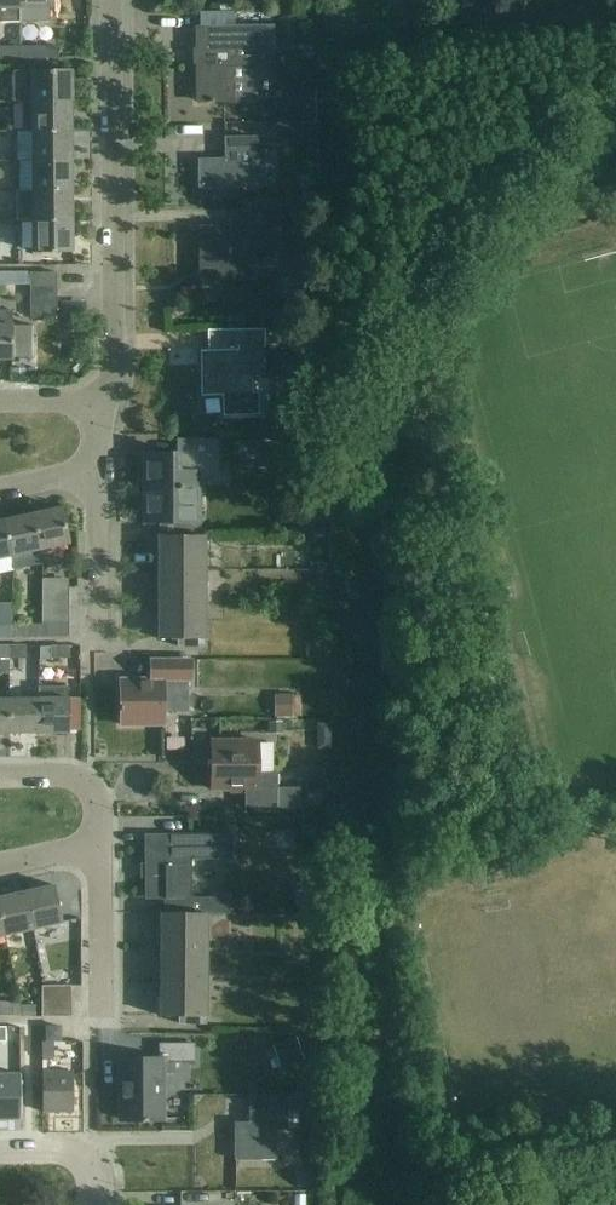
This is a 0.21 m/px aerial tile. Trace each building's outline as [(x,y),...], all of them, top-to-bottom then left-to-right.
[(19,0),(0,0),(0,22),(19,22),(19,0)] [(19,22),(50,22),(50,0),(19,0),(19,22)] [(209,102),(209,103),(213,103),(213,102),(255,101),(254,67),(271,67),(271,28),(197,29),(197,51),(201,51),(201,63),(197,63),(198,102),(209,102)] [(19,47),(0,48),(0,60),(19,59),(19,47)] [(40,59),(40,47),(19,47),(19,59),(40,59)] [(71,72),(25,72),(13,72),(13,103),(22,103),(71,103),(71,72)] [(12,106),(12,92),(0,92),(0,106),(12,106)] [(72,132),(71,103),(22,103),(22,131),(30,131),(30,133),(72,132)] [(201,119),(202,132),(226,129),(225,117),(201,119)] [(72,162),(72,132),(30,133),(30,162),(72,162)] [(255,138),(249,138),(225,139),(225,160),(198,160),(199,189),(262,188),(262,174),(274,174),(274,151),(255,152),(255,138)] [(72,192),(72,162),(30,162),(31,192),(72,192)] [(72,222),(72,192),(31,192),(31,222),(72,222)] [(211,264),(211,280),(254,280),(254,249),(274,248),(273,206),(242,207),(242,227),(219,228),(219,231),(215,231),(215,233),(199,233),(199,265),(211,264)] [(72,252),(72,222),(31,222),(31,252),(72,252)] [(56,288),(56,273),(29,273),(30,288),(56,288)] [(56,288),(30,288),(30,302),(56,302),(56,288)] [(56,302),(30,302),(30,317),(56,317),(56,302)] [(0,312),(0,361),(11,361),(11,358),(31,358),(31,359),(32,359),(32,326),(31,326),(11,326),(11,311),(0,312)] [(264,346),(264,330),(237,331),(237,351),(201,352),(201,353),(202,353),(202,394),(201,394),(201,396),(223,396),(223,416),(258,415),(257,395),(251,395),(251,377),(262,377),(262,346),(264,346)] [(159,523),(159,536),(199,536),(199,521),(196,521),(196,473),(218,473),(218,440),(177,440),(177,455),(143,455),(143,523),(159,523)] [(60,508),(31,514),(39,551),(68,544),(60,508)] [(39,551),(31,514),(3,520),(11,557),(14,569),(42,563),(39,551)] [(3,520),(0,521),(0,559),(11,557),(3,520)] [(161,538),(161,554),(162,638),(159,638),(159,640),(178,640),(178,647),(205,647),(204,536),(159,536),(158,536),(158,538),(161,538)] [(51,579),(51,591),(68,591),(68,579),(51,579)] [(41,591),(41,607),(68,607),(68,591),(51,591),(41,591)] [(68,607),(41,607),(41,621),(68,622),(68,607)] [(68,622),(41,621),(40,637),(68,637),(68,622)] [(11,625),(0,625),(0,637),(11,637),(11,625)] [(28,625),(11,625),(11,637),(28,637),(28,625)] [(68,659),(68,646),(51,647),(51,659),(68,659)] [(0,647),(0,659),(8,659),(8,647),(0,647)] [(24,647),(8,647),(8,659),(24,659),(24,647)] [(151,680),(120,680),(120,725),(163,725),(163,711),(188,711),(187,680),(191,680),(190,660),(175,660),(151,661),(151,680)] [(289,686),(288,709),(314,710),(315,687),(289,686)] [(67,687),(38,688),(38,698),(38,734),(67,734),(67,698),(67,687)] [(8,698),(0,699),(0,734),(9,734),(8,698)] [(38,734),(38,698),(8,698),(9,734),(38,734)] [(278,807),(301,807),(301,788),(277,787),(277,773),(259,773),(259,741),(210,741),(211,789),(244,789),(244,808),(278,807)] [(231,835),(190,836),(145,836),(146,899),(164,899),(164,913),(205,914),(227,914),(227,899),(190,899),(190,858),(231,858),(231,835)] [(54,886),(25,892),(32,929),(62,922),(54,886)] [(25,892),(0,897),(0,917),(4,935),(32,929),(25,892)] [(319,906),(276,906),(276,923),(294,922),(294,916),(319,916),(319,906)] [(160,913),(160,931),(160,1016),(178,1016),(178,1024),(204,1024),(205,914),(164,913),(160,913)] [(70,986),(40,987),(41,1002),(71,1003),(70,986)] [(11,1015),(11,1002),(0,1002),(0,1016),(11,1015)] [(71,1003),(41,1002),(41,1017),(71,1017),(71,1003)] [(60,1040),(59,1027),(46,1027),(46,1041),(60,1040)] [(52,1042),(41,1042),(42,1057),(52,1057),(52,1042)] [(193,1060),(193,1044),(159,1044),(159,1059),(120,1060),(121,1120),(161,1119),(161,1061),(193,1060)] [(72,1072),(42,1072),(42,1112),(73,1112),(72,1072)] [(0,1074),(0,1119),(20,1119),(20,1074),(0,1074)] [(276,1160),(276,1136),(276,1130),(287,1130),(287,1111),(302,1111),(302,1095),(249,1095),(249,1122),(234,1122),(234,1160),(276,1160)]
